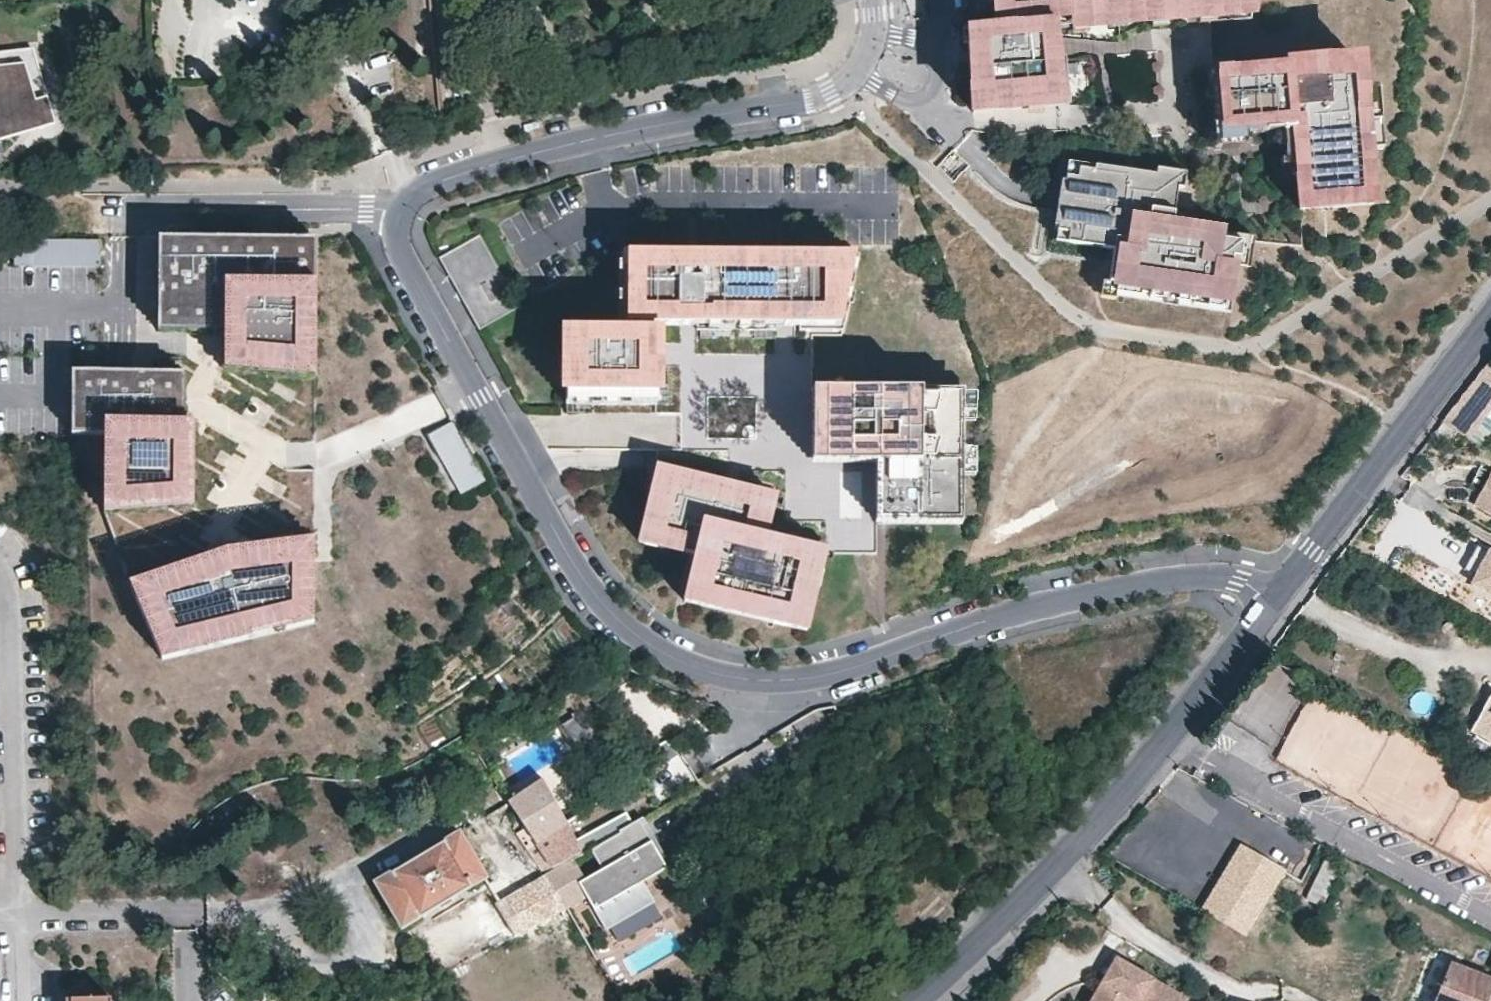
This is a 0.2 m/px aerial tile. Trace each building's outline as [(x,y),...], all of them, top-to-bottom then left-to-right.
[(924,0),(905,0),(912,20),(925,19),(924,0)] [(996,29),(966,32),(971,110),(1059,107),(1057,91),(1053,29),(1252,22),(1251,0),(994,0),(996,29)] [(14,141),(13,137),(56,123),(37,62),(42,60),(38,40),(0,46),(0,142),(14,141)] [(1078,72),(1076,59),(1057,61),(1059,75),(1078,72)] [(1227,73),(1210,75),(1212,102),(1217,148),(1218,164),(1251,161),(1268,160),(1283,158),(1293,158),(1296,199),(1297,212),(1370,204),(1369,192),(1362,64),(1227,73)] [(1066,91),(1057,91),(1059,107),(1068,106),(1066,91)] [(1283,158),(1268,160),(1268,168),(1284,168),(1283,158)] [(1182,180),(1064,162),(1059,196),(1052,241),(1114,251),(1112,263),(1107,292),(1229,311),(1241,232),(1221,229),(1198,226),(1206,183),(1196,182),(1182,180)] [(520,306),(480,234),(439,256),(447,271),(459,293),(472,316),(479,328),(520,306)] [(159,238),(158,316),(236,317),(236,356),(317,357),(318,239),(159,238)] [(15,266),(33,266),(100,266),(100,240),(15,240),(15,266)] [(690,252),(623,252),(621,329),(568,329),(568,404),(658,405),(658,363),(658,353),(658,342),(658,324),(680,325),(688,325),(698,325),(698,330),(776,331),(776,326),(782,326),(795,326),(799,326),(800,331),(805,331),(812,331),(843,331),(859,253),(785,253),(690,252)] [(317,372),(317,357),(236,356),(236,317),(158,316),(158,329),(225,330),(225,372),(317,372)] [(1442,418),(1459,430),(1460,428),(1486,442),(1490,432),(1490,425),(1480,419),(1490,405),(1490,359),(1489,357),(1473,378),(1442,418)] [(104,434),(104,502),(190,503),(190,434),(180,434),(181,372),(72,371),(71,435),(104,434)] [(192,372),(181,372),(180,434),(190,434),(190,503),(104,502),(104,516),(202,517),(202,423),(192,423),(192,372)] [(918,391),(813,390),(813,396),(813,462),(877,463),(877,523),(885,524),(962,524),(963,391),(918,391)] [(452,422),(429,435),(462,494),(485,480),(452,422)] [(791,545),(790,552),(765,546),(767,539),(777,497),(742,489),(740,496),(728,493),(730,486),(709,480),(706,492),(687,487),(690,476),(658,468),(640,540),(696,554),(685,600),(805,630),(824,553),(791,545)] [(1475,499),(1490,507),(1490,470),(1482,487),(1475,499)] [(709,480),(690,476),(687,487),(706,492),(709,480)] [(736,487),(730,486),(728,493),(740,496),(742,489),(736,487)] [(130,581),(135,596),(231,565),(315,555),(315,539),(227,550),(130,581)] [(791,545),(767,539),(765,546),(790,552),(791,545)] [(1476,539),(1456,577),(1490,594),(1490,547),(1476,539)] [(314,622),(315,555),(231,565),(135,596),(162,659),(314,622)] [(1475,726),(1490,735),(1490,695),(1475,726)] [(659,796),(692,777),(668,736),(635,755),(659,796)] [(566,907),(584,897),(575,882),(629,849),(618,829),(584,849),(542,778),(508,798),(555,866),(497,901),(517,935),(566,907)] [(460,828),(375,879),(401,925),(487,874),(460,828)] [(1264,857),(1241,844),(1203,906),(1247,933),(1250,929),(1272,890),(1285,870),(1264,857)] [(639,866),(629,849),(575,882),(584,897),(590,908),(645,875),(639,866)] [(1307,895),(1322,902),(1343,862),(1327,855),(1307,895)] [(1294,896),(1272,890),(1250,929),(1268,939),(1294,896)] [(1116,951),(1088,1000),(1182,1000),(1188,992),(1116,951)] [(1450,959),(1429,951),(1413,992),(1433,1000),(1450,959)] [(1433,1000),(1490,1000),(1490,976),(1450,959),(1433,1000)]
